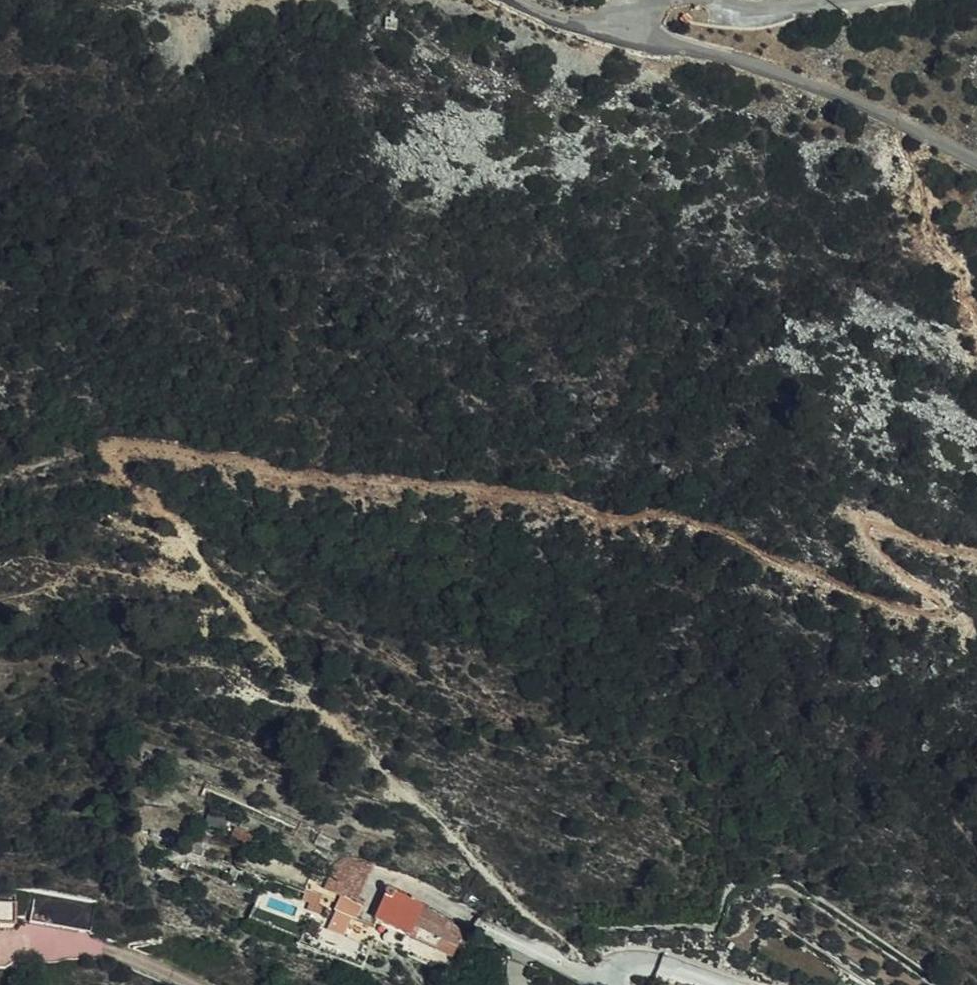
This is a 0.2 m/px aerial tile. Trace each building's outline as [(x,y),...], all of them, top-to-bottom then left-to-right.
[(458,947),(465,934),(453,925),(423,911),(425,906),(389,889),(377,920),(439,949),(443,940),(458,947)] [(0,935),(0,925),(17,927),(19,904),(0,903),(0,935)]
